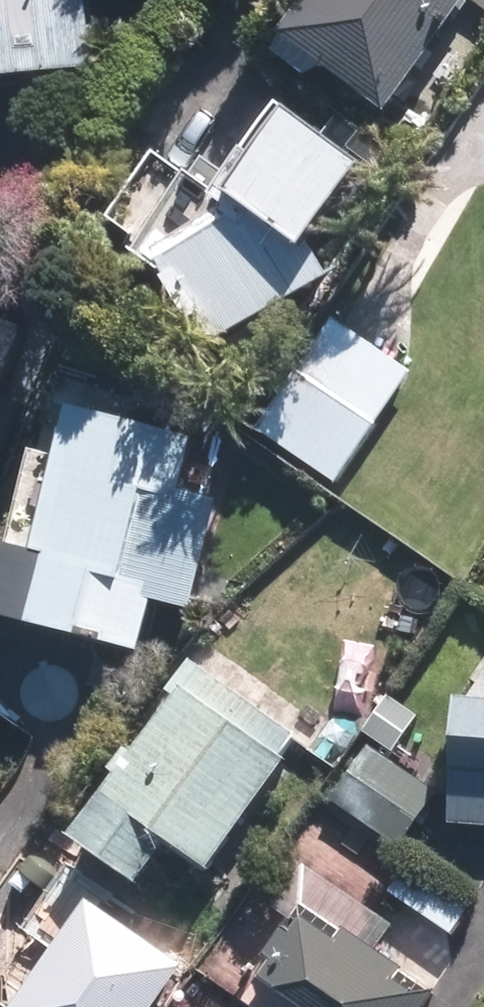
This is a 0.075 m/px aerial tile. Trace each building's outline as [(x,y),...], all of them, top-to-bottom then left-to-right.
[(103,60),(96,0),(0,0),(0,72),(103,60)] [(276,33),(379,103),(449,0),(298,0),(276,33)] [(314,230),(333,203),(344,210),(383,155),(372,149),(286,85),(226,168),(217,180),(153,137),(107,206),(139,226),(131,241),(172,266),(209,332),(332,262),(314,230)] [(410,361),(330,306),(254,416),(333,472),(410,361)] [(23,436),(0,532),(0,610),(136,642),(148,592),(182,599),(209,487),(177,479),(189,428),(66,399),(55,444),(23,436)] [(167,688),(65,831),(133,879),(166,832),(204,859),(297,728),(183,648),(159,682),(167,688)] [(453,697),(451,732),(453,732),(447,823),(483,826),(483,699),(453,697)] [(434,779),(366,733),(327,789),(395,835),(434,779)] [(432,981),(369,939),(390,908),(305,850),(273,897),(288,907),(235,984),(270,1006),(414,1006),(432,981)] [(477,899),(412,858),(389,894),(453,935),(477,899)]
